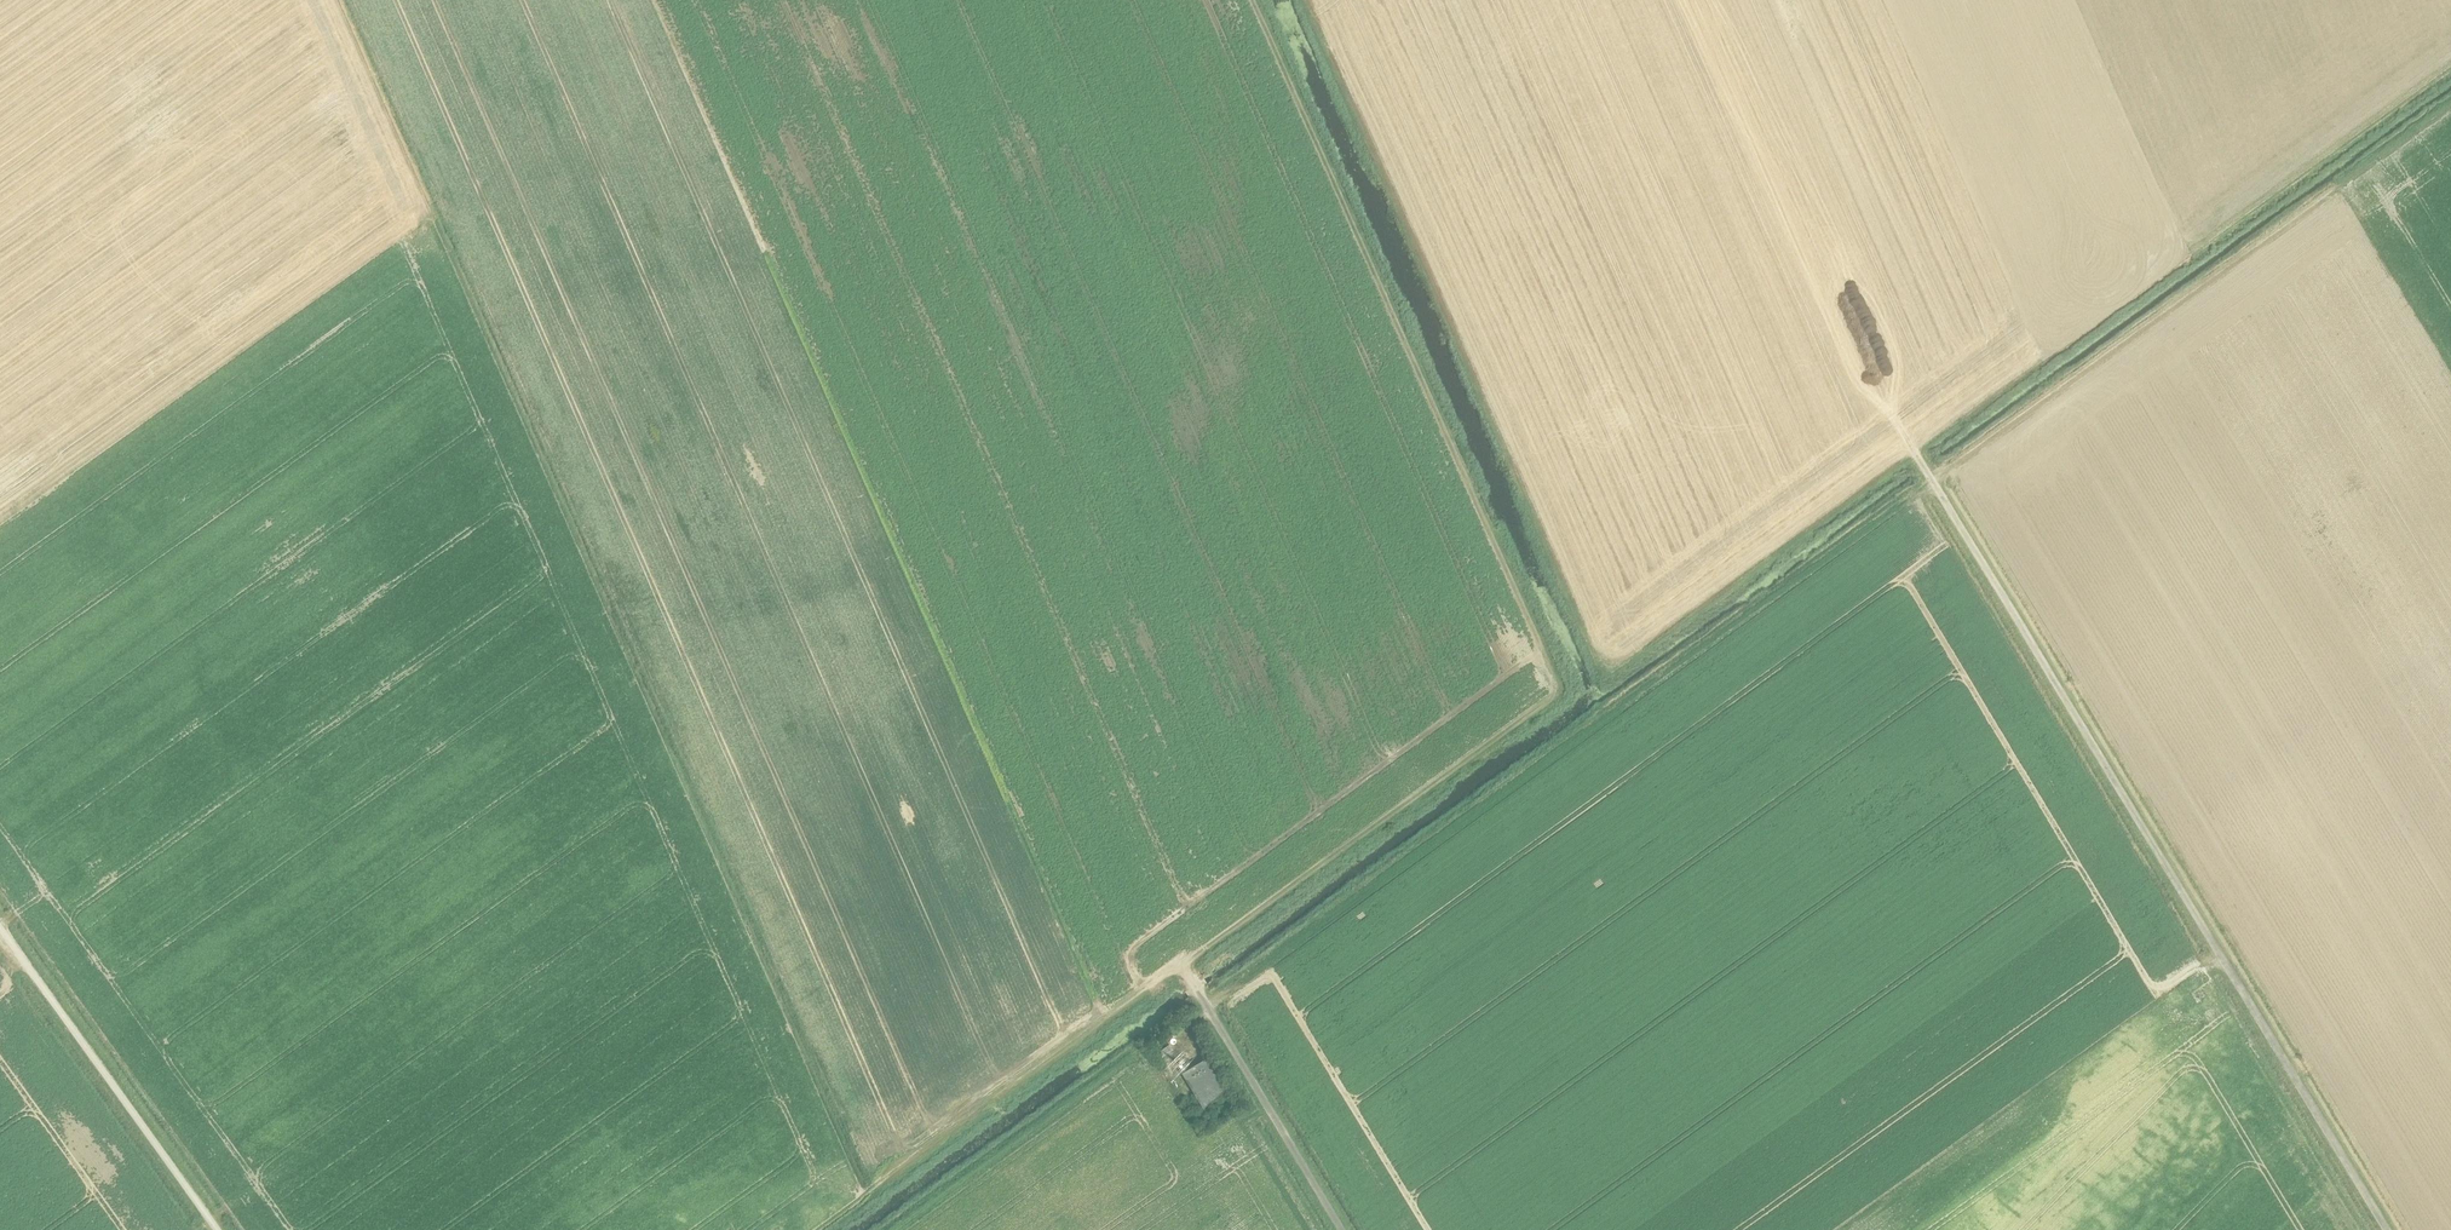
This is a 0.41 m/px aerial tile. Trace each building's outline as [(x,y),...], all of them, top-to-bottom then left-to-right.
[(1183,1075),(1202,1105),(1223,1093),(1204,1062),(1183,1075)]
